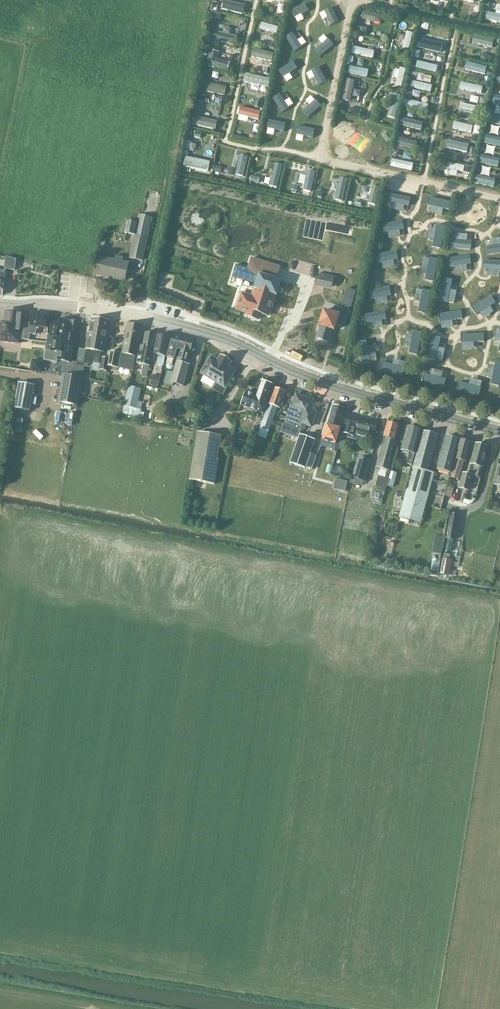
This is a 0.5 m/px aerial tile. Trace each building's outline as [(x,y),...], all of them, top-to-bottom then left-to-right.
[(491,4),(488,14),(499,17),(499,6),(491,4)] [(265,16),(263,23),(280,27),(282,20),(265,16)] [(218,25),(216,34),(235,38),(237,28),(218,25)] [(414,43),(416,26),(409,25),(407,42),(414,43)] [(490,41),(491,34),(474,32),(473,39),(490,41)] [(424,36),(423,44),(441,47),(442,39),(424,36)] [(357,39),(355,47),(374,53),(376,45),(357,39)] [(214,43),(210,58),(231,64),(233,58),(218,54),(220,45),(214,43)] [(256,43),(255,52),(276,54),(277,46),(256,43)] [(421,55),(419,62),(438,67),(440,59),(421,55)] [(490,70),(492,62),(471,56),(468,63),(490,70)] [(405,81),(410,62),(403,61),(399,80),(405,81)] [(351,68),(369,71),(370,65),(352,62),(351,68)] [(269,82),(271,72),(249,68),(248,78),(269,82)] [(347,94),(356,95),(359,73),(350,72),(347,94)] [(415,75),(414,82),(434,86),(436,79),(415,75)] [(226,89),(228,80),(208,77),(207,86),(226,89)] [(367,77),(365,85),(372,87),(375,79),(367,77)] [(485,86),(486,79),(464,78),(463,85),(485,86)] [(403,90),(395,89),(392,112),(400,113),(403,90)] [(410,93),(408,101),(430,106),(432,98),(410,93)] [(463,105),(479,108),(480,100),(464,97),(463,105)] [(242,111),(263,113),(264,104),(243,101),(242,111)] [(218,125),(220,115),(197,110),(195,120),(218,125)] [(492,110),(491,117),(499,118),(499,111),(492,110)] [(423,124),(425,118),(404,112),(403,119),(423,124)] [(459,115),(457,123),(475,127),(477,120),(459,115)] [(463,125),(460,132),(466,134),(469,127),(463,125)] [(362,128),(354,140),(364,147),(373,135),(362,128)] [(490,130),(487,136),(499,141),(499,134),(490,130)] [(417,142),(418,134),(401,132),(400,140),(417,142)] [(471,146),(472,135),(453,133),(451,144),(471,146)] [(476,159),(477,153),(471,151),(469,157),(476,159)] [(484,158),(499,162),(499,155),(485,151),(484,158)] [(395,152),(394,160),(415,164),(417,157),(395,152)] [(467,166),(468,158),(451,157),(450,165),(467,166)] [(478,176),(496,180),(498,173),(480,168),(478,176)] [(442,189),(439,202),(451,205),(454,192),(442,189)] [(399,207),(400,202),(391,200),(392,196),(385,195),(383,204),(399,207)] [(432,223),(443,225),(445,213),(434,211),(432,223)] [(142,261),(152,218),(138,215),(136,224),(126,221),(124,233),(134,235),(129,258),(142,261)] [(393,227),(394,222),(385,220),(386,217),(381,216),(380,219),(379,218),(378,224),(393,227)] [(429,231),(427,240),(439,243),(441,234),(429,231)] [(457,237),(454,250),(467,253),(469,248),(464,247),(466,239),(457,237)] [(477,241),(475,256),(485,257),(487,243),(477,241)] [(374,257),(389,260),(391,248),(376,246),(374,257)] [(424,263),(434,264),(435,254),(425,253),(424,263)] [(451,253),(448,265),(458,268),(461,256),(451,253)] [(124,282),(128,265),(121,263),(122,258),(115,256),(114,261),(100,258),(96,273),(109,276),(109,279),(124,282)] [(6,258),(5,268),(13,269),(15,260),(6,258)] [(235,266),(232,277),(236,279),(251,283),(256,285),(255,286),(252,296),(240,292),(234,310),(246,314),(245,317),(247,317),(248,318),(250,319),(252,320),(253,320),(255,320),(256,320),(258,321),(260,314),(266,316),(269,307),(270,304),(271,304),(274,296),(279,281),(274,280),(278,268),(250,258),(247,270),(235,266)] [(482,272),(483,261),(472,260),(471,270),(482,272)] [(386,270),(373,267),(371,277),(384,279),(386,270)] [(426,286),(429,275),(425,273),(421,285),(426,286)] [(324,275),(322,285),(332,287),(334,277),(324,275)] [(376,295),(378,284),(369,282),(367,294),(376,295)] [(442,309),(452,311),(454,298),(444,297),(442,309)] [(459,312),(473,315),(475,304),(462,301),(459,312)] [(497,323),(499,311),(499,310),(487,307),(484,320),(497,323)] [(23,312),(5,310),(4,325),(0,324),(0,342),(19,344),(23,312)] [(38,327),(48,328),(49,315),(31,313),(30,324),(23,323),(21,340),(29,340),(29,334),(35,335),(36,329),(38,329),(38,327)] [(421,329),(423,315),(411,314),(410,329),(421,329)] [(321,335),(317,348),(329,351),(333,339),(335,340),(337,334),(342,336),(347,319),(334,315),(332,322),(323,319),(319,335),(321,335)] [(452,320),(439,317),(437,326),(450,329),(452,320)] [(92,363),(101,320),(91,318),(84,349),(87,349),(85,357),(84,357),(83,364),(84,364),(84,367),(87,367),(86,372),(91,373),(92,366),(91,365),(92,363)] [(47,336),(45,351),(50,352),(57,353),(56,360),(69,362),(71,354),(68,354),(71,333),(73,321),(72,321),(72,322),(67,321),(67,320),(62,319),(62,323),(51,321),(49,337),(47,336)] [(458,319),(457,331),(468,332),(469,320),(458,319)] [(108,322),(101,320),(92,363),(97,364),(100,352),(102,352),(108,322)] [(111,351),(108,365),(118,367),(119,362),(132,364),(140,326),(127,324),(121,353),(111,351)] [(490,337),(492,325),(481,324),(479,336),(490,337)] [(136,363),(143,364),(141,377),(146,378),(149,365),(148,365),(154,335),(144,333),(142,346),(139,346),(136,363)] [(419,348),(421,334),(411,333),(409,346),(419,348)] [(179,350),(183,337),(173,334),(166,356),(173,358),(175,349),(179,350)] [(162,365),(167,337),(156,335),(153,352),(158,353),(157,364),(162,365)] [(172,372),(168,383),(171,384),(172,383),(181,385),(188,364),(185,363),(189,351),(191,352),(192,351),(195,342),(194,341),(192,340),(183,337),(179,350),(172,372)] [(232,362),(219,354),(217,359),(210,355),(199,373),(225,389),(236,370),(229,366),(232,362)] [(440,369),(442,358),(431,356),(429,367),(440,369)] [(32,359),(30,370),(41,371),(42,361),(32,359)] [(456,372),(458,362),(447,360),(445,370),(456,372)] [(479,369),(478,379),(485,380),(487,370),(479,369)] [(168,383),(172,372),(166,371),(163,381),(168,383)] [(82,378),(80,378),(75,377),(62,375),(57,403),(77,406),(79,397),(87,398),(87,394),(80,392),(82,378)] [(153,375),(151,384),(157,386),(160,376),(153,375)] [(256,411),(263,413),(273,385),(260,381),(255,395),(245,392),(240,405),(248,408),(248,410),(255,412),(256,411)] [(15,399),(13,408),(25,410),(29,411),(34,385),(18,382),(15,399)] [(128,386),(122,414),(135,416),(136,409),(140,410),(142,403),(138,402),(140,394),(141,389),(128,386)] [(274,389),(260,427),(259,428),(260,428),(257,436),(265,439),(268,430),(276,407),(278,408),(284,392),(274,389)] [(290,403),(283,424),(294,428),(301,431),(302,431),(304,429),(305,428),(306,425),(311,427),(316,413),(310,410),(311,408),(307,407),(308,405),(309,402),(308,400),(306,399),(295,395),(292,404),(290,403)] [(196,409),(198,401),(188,398),(187,407),(196,409)] [(215,403),(208,399),(204,404),(211,408),(215,403)] [(326,425),(322,440),(336,444),(340,429),(339,429),(342,420),(341,419),(344,409),(333,406),(328,425),(326,425)] [(376,423),(346,416),(343,427),(343,432),(342,437),(356,441),(358,440),(358,438),(367,440),(369,433),(372,434),(376,423)] [(387,423),(374,467),(388,471),(396,441),(393,440),(397,425),(387,423)] [(256,434),(259,427),(254,425),(251,432),(256,434)] [(402,442),(400,451),(409,453),(406,464),(410,465),(413,454),(415,446),(420,430),(406,427),(402,442)] [(412,468),(399,518),(420,524),(433,473),(428,471),(429,466),(430,462),(437,435),(422,431),(415,456),(412,468)] [(217,460),(221,436),(197,432),(189,480),(214,485),(219,460),(217,460)] [(305,468),(314,440),(299,434),(289,463),(305,468)] [(446,436),(437,470),(442,471),(449,473),(458,440),(446,436)] [(464,461),(469,443),(460,440),(450,474),(458,476),(462,461),(464,461)] [(470,464),(468,474),(462,472),(458,488),(469,491),(472,477),(477,478),(482,461),(481,461),(485,447),(475,444),(469,463),(470,464)] [(311,453),(306,467),(312,469),(317,455),(311,453)] [(354,472),(352,478),(364,481),(369,461),(363,459),(358,473),(354,472)] [(399,472),(401,465),(395,464),(393,471),(399,472)] [(397,473),(390,471),(387,486),(393,487),(397,473)] [(336,479),(334,488),(345,490),(347,482),(336,479)] [(453,539),(458,515),(450,514),(446,538),(453,539)] [(434,531),(433,541),(445,543),(447,533),(434,531)] [(452,559),(442,558),(439,574),(449,576),(452,559)]
